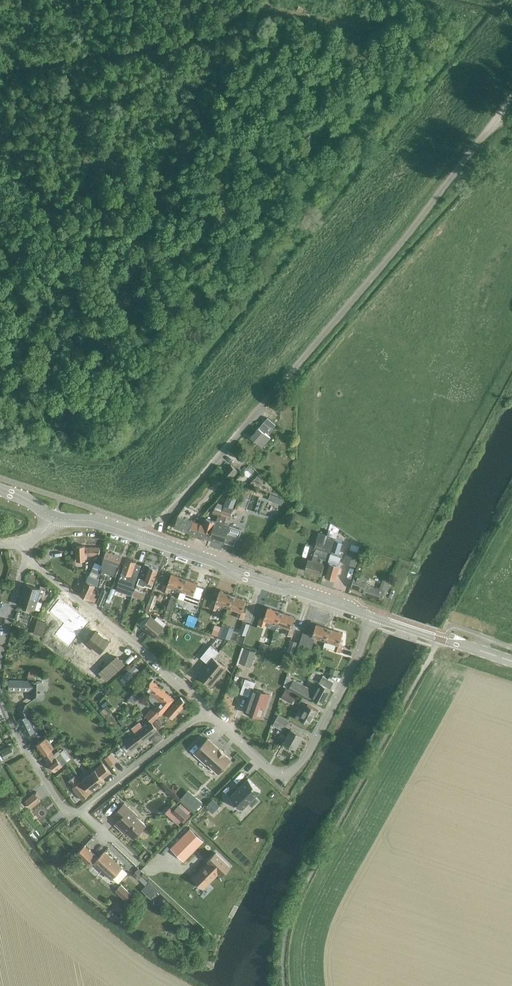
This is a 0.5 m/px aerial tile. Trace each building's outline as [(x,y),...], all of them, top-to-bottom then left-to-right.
[(264,422),(251,438),(257,443),(262,447),(270,438),(265,433),(269,427),(272,429),(276,425),(267,418),(264,422)] [(279,436),(283,430),(277,425),(273,432),(279,436)] [(238,472),(231,465),(224,472),(232,479),(238,472)] [(233,508),(234,505),(238,495),(230,492),(226,502),(231,504),(230,507),(233,508)] [(217,515),(221,516),(224,506),(218,504),(218,505),(217,507),(216,507),(214,511),(213,513),(217,515)] [(210,539),(209,539),(224,544),(224,543),(234,546),(236,539),(239,539),(242,530),(230,526),(224,524),(226,517),(230,519),(234,509),(233,508),(230,507),(224,506),(221,516),(217,515),(215,521),(209,539),(210,539)] [(190,532),(193,521),(178,516),(174,528),(190,532)] [(201,523),(193,521),(190,532),(209,539),(215,521),(207,518),(206,520),(204,519),(202,519),(201,523)] [(315,551),(314,555),(312,561),(308,560),(305,570),(321,576),(326,559),(329,552),(331,552),(336,538),(318,532),(313,550),(315,551)] [(333,551),(325,576),(335,579),(340,565),(339,565),(341,557),(342,558),(343,553),(339,551),(342,543),(343,539),(336,536),(332,551),(333,551)] [(99,561),(100,548),(85,547),(85,546),(76,547),(77,560),(85,560),(85,555),(94,556),(94,560),(99,561)] [(355,566),(359,552),(348,549),(344,562),(355,566)] [(104,559),(103,570),(116,574),(122,557),(107,552),(104,559)] [(136,562),(127,558),(119,582),(134,587),(142,565),(136,563),(136,562)] [(95,563),(92,568),(100,572),(102,566),(95,563)] [(140,578),(137,584),(142,585),(145,586),(152,588),(154,583),(159,569),(145,564),(140,578)] [(100,572),(92,568),(90,574),(99,578),(101,572),(100,572)] [(181,590),(185,579),(172,574),(167,585),(164,584),(161,591),(168,593),(170,587),(181,590)] [(386,594),(389,586),(391,580),(387,579),(383,590),(365,584),(367,578),(355,574),(351,587),(363,591),(363,593),(383,600),(385,593),(386,594)] [(97,583),(99,579),(89,575),(80,595),(95,602),(97,598),(94,597),(96,594),(92,593),(95,585),(93,584),(94,582),(97,583)] [(181,590),(178,597),(198,605),(204,588),(197,586),(198,583),(185,579),(181,590)] [(26,585),(20,605),(35,610),(35,609),(40,610),(43,603),(38,601),(41,590),(26,585)] [(111,587),(107,598),(111,600),(116,589),(111,587)] [(143,592),(135,589),(133,595),(141,599),(143,592)] [(103,590),(101,593),(97,604),(103,606),(108,592),(103,590)] [(229,607),(233,595),(220,591),(216,602),(212,601),(210,608),(216,610),(218,604),(229,607)] [(152,593),(145,611),(152,613),(157,599),(159,599),(160,596),(152,593)] [(178,597),(172,595),(166,610),(172,613),(178,597)] [(233,595),(229,607),(240,611),(237,618),(244,620),(246,613),(242,612),(246,600),(233,595)] [(277,624),(281,612),(268,607),(264,619),(261,618),(258,625),(265,627),(267,620),(277,624)] [(175,612),(173,620),(181,622),(183,615),(175,612)] [(295,617),(281,612),(277,624),(288,628),(286,634),(292,636),(294,629),(291,628),(295,617)] [(194,628),(198,618),(189,615),(186,625),(194,628)] [(164,627),(151,616),(142,626),(155,637),(164,627)] [(246,636),(250,624),(243,622),(239,633),(246,636)] [(326,641),(330,628),(317,624),(313,635),(303,632),(300,643),(312,648),(315,637),(326,641)] [(216,625),(212,634),(218,636),(222,627),(216,625)] [(223,625),(218,637),(222,638),(222,637),(230,640),(234,628),(226,625),(226,626),(223,625)] [(330,628),(326,641),(336,644),(334,651),(341,653),(343,646),(339,645),(343,633),(330,628)] [(88,638),(86,642),(82,649),(89,653),(95,641),(88,638)] [(297,643),(291,640),(287,652),(293,654),(297,643)] [(120,670),(124,667),(131,659),(114,642),(107,649),(111,653),(107,657),(116,666),(120,670)] [(261,642),(259,650),(267,652),(270,645),(261,642)] [(91,678),(106,648),(97,644),(87,664),(84,662),(79,671),(82,673),(91,678)] [(209,664),(207,666),(199,675),(212,686),(226,669),(214,658),(219,652),(211,646),(201,658),(209,664)] [(239,663),(249,666),(251,667),(256,652),(244,648),(239,663)] [(287,653),(285,659),(291,661),(293,655),(287,653)] [(233,655),(229,660),(235,665),(239,660),(233,655)] [(128,683),(140,671),(134,666),(122,677),(128,683)] [(43,700),(43,682),(36,682),(36,677),(37,670),(30,668),(29,676),(28,681),(10,681),(9,691),(33,691),(33,700),(43,700)] [(330,689),(334,682),(323,676),(319,683),(317,681),(312,690),(287,677),(283,687),(311,701),(313,698),(322,703),(325,698),(326,699),(331,689),(330,689)] [(262,717),(270,695),(253,689),(255,683),(246,679),(241,694),(250,697),(245,711),(262,717)] [(152,722),(152,723),(161,714),(162,714),(174,699),(152,681),(146,689),(152,693),(150,695),(150,698),(151,699),(155,704),(158,706),(154,710),(153,709),(146,716),(152,722)] [(281,698),(292,704),(297,695),(286,689),(281,698)] [(134,693),(131,697),(137,701),(140,697),(134,693)] [(173,718),(188,703),(182,697),(167,713),(173,718)] [(18,708),(23,718),(30,714),(26,704),(18,708)] [(315,718),(319,711),(307,704),(307,706),(303,704),(299,711),(296,717),(309,724),(313,717),(315,718)] [(104,709),(100,713),(106,719),(110,715),(104,709)] [(30,714),(23,718),(20,719),(27,735),(30,734),(32,737),(34,741),(39,738),(45,735),(47,734),(44,727),(40,728),(33,713),(31,715),(30,714)] [(110,715),(107,719),(113,725),(116,722),(110,715)] [(278,715),(275,720),(286,726),(289,720),(278,715)] [(122,718),(119,721),(124,727),(127,724),(122,718)] [(159,720),(154,723),(159,729),(164,726),(159,720)] [(275,720),(272,725),(283,731),(282,733),(287,736),(284,742),(296,748),(303,735),(286,726),(275,720)] [(48,721),(45,726),(51,731),(55,726),(48,721)] [(152,723),(152,722),(143,729),(136,735),(125,743),(131,751),(158,730),(152,723)] [(139,723),(132,729),(136,735),(143,729),(139,723)] [(157,731),(149,737),(155,744),(163,738),(157,731)] [(45,735),(39,738),(41,741),(36,745),(44,755),(51,750),(54,748),(45,735)] [(207,739),(193,754),(206,765),(207,764),(217,773),(230,760),(224,755),(225,755),(219,749),(219,750),(207,739)] [(2,766),(0,761),(15,754),(11,748),(2,753),(2,754),(0,755),(0,768),(2,766)] [(51,750),(44,755),(49,764),(55,771),(68,762),(59,751),(54,755),(51,750)] [(112,753),(105,759),(111,766),(118,761),(112,753)] [(102,779),(109,773),(103,764),(82,780),(91,792),(104,781),(102,779)] [(81,779),(78,775),(76,777),(75,776),(69,781),(74,787),(73,788),(83,800),(90,793),(79,781),(81,779)] [(248,779),(229,797),(242,810),(248,803),(252,806),(258,800),(255,796),(260,791),(248,779)] [(34,793),(25,800),(31,807),(40,801),(34,793)] [(196,797),(188,806),(194,811),(202,803),(196,797)] [(212,800),(205,806),(212,812),(218,806),(212,800)] [(133,839),(146,825),(137,817),(138,816),(125,803),(114,814),(120,819),(115,824),(122,831),(123,829),(133,839)] [(182,821),(189,814),(179,805),(175,808),(172,805),(165,813),(178,824),(182,820),(182,821)] [(190,828),(170,848),(184,861),(203,841),(190,828)] [(105,851),(98,858),(94,854),(85,845),(76,854),(86,863),(91,867),(94,863),(111,879),(113,878),(118,883),(127,874),(122,868),(105,851)] [(209,862),(193,878),(203,888),(219,872),(222,874),(230,867),(216,853),(208,860),(209,862)] [(141,875),(138,879),(145,886),(149,882),(141,875)] [(149,883),(141,890),(150,899),(158,891),(149,883)] [(126,901),(131,895),(121,885),(116,891),(126,901)] [(127,911),(117,904),(114,909),(123,916),(127,911)] [(200,938),(203,933),(192,925),(188,930),(194,934),(195,933),(200,938)]
